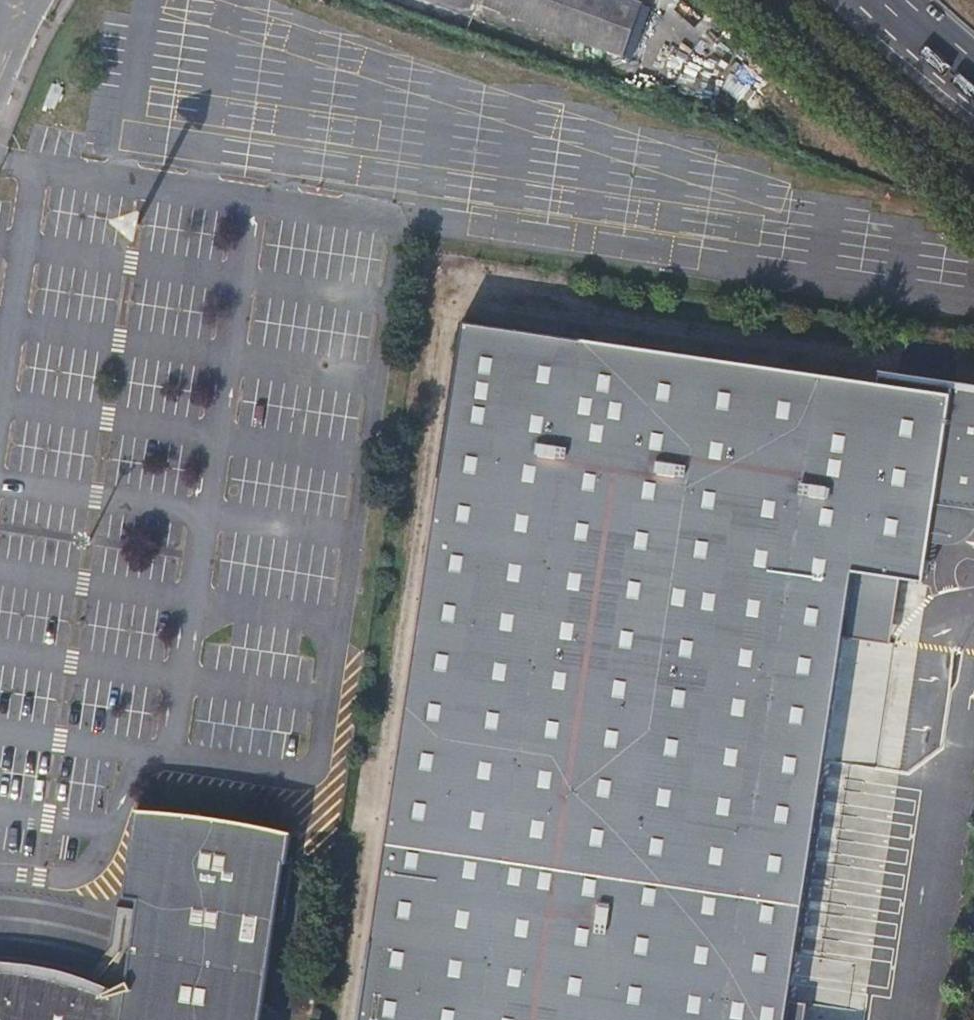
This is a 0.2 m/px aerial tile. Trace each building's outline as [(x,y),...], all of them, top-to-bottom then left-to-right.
[(635,0),(486,0),(484,4),(625,56),(645,3),(635,0)] [(852,552),(917,556),(928,523),(965,525),(973,503),(973,377),(466,305),(356,1019),(785,1019),(852,552)] [(235,812),(204,808),(176,805),(164,804),(141,803),(128,891),(142,894),(129,979),(109,988),(93,994),(71,997),(59,998),(44,998),(42,999),(41,1002),(39,1010),(18,1006),(19,999),(16,995),(13,993),(0,989),(0,1019),(264,1019),(280,914),(289,916),(298,856),(292,855),(296,826),(284,823),(258,817),(235,812)]
